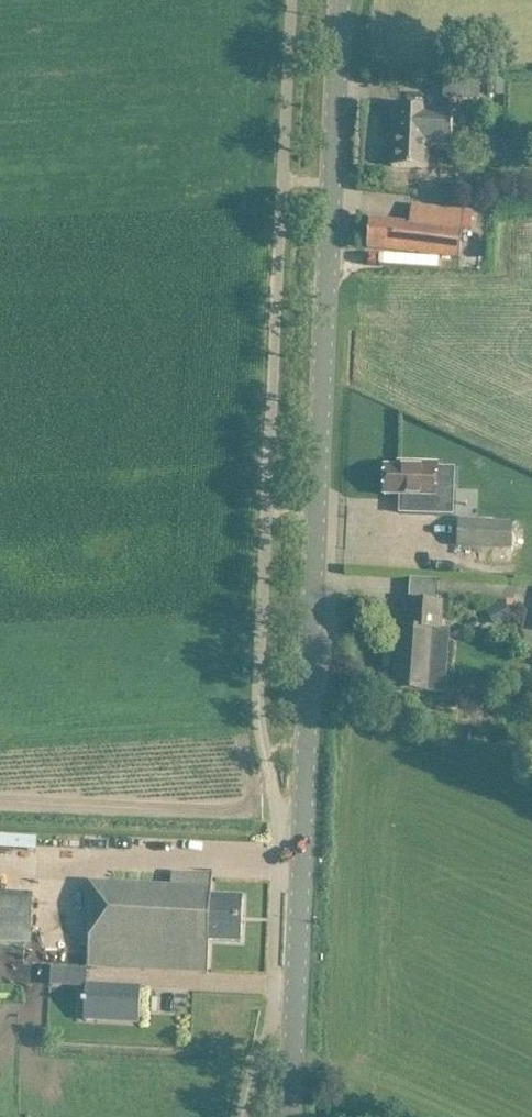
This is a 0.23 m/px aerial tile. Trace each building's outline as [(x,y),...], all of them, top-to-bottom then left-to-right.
[(445,99),(479,100),(480,80),(446,79),(445,99)] [(504,80),(489,80),(489,95),(504,95),(504,80)] [(395,106),(392,167),(414,168),(428,169),(429,145),(452,146),(454,110),(431,109),(431,108),(417,107),(395,106)] [(464,212),(451,211),(412,206),(411,224),(370,220),(367,248),(460,257),(464,212)] [(386,467),(385,496),(400,496),(400,514),(435,515),(436,502),(437,502),(438,488),(453,489),(455,489),(455,468),(454,468),(439,468),(439,464),(422,464),(422,468),(386,467)] [(458,546),(513,550),(515,524),(460,519),(458,546)] [(408,556),(432,556),(432,543),(408,543),(408,556)] [(428,585),(428,601),(448,600),(448,584),(428,585)] [(394,690),(416,691),(429,692),(433,631),(441,631),(443,604),(408,601),(406,628),(398,627),(394,690)] [(505,602),(492,609),(499,624),(513,617),(505,602)] [(493,736),(493,744),(505,745),(506,730),(500,730),(493,736)] [(190,888),(124,885),(88,883),(87,913),(90,913),(88,967),(208,972),(209,942),(242,943),(245,897),(212,895),(212,889),(190,888)] [(56,910),(0,907),(0,949),(54,952),(56,910)] [(52,999),(53,963),(38,962),(37,999),(52,999)] [(86,986),(84,1020),(138,1022),(140,988),(86,986)]
